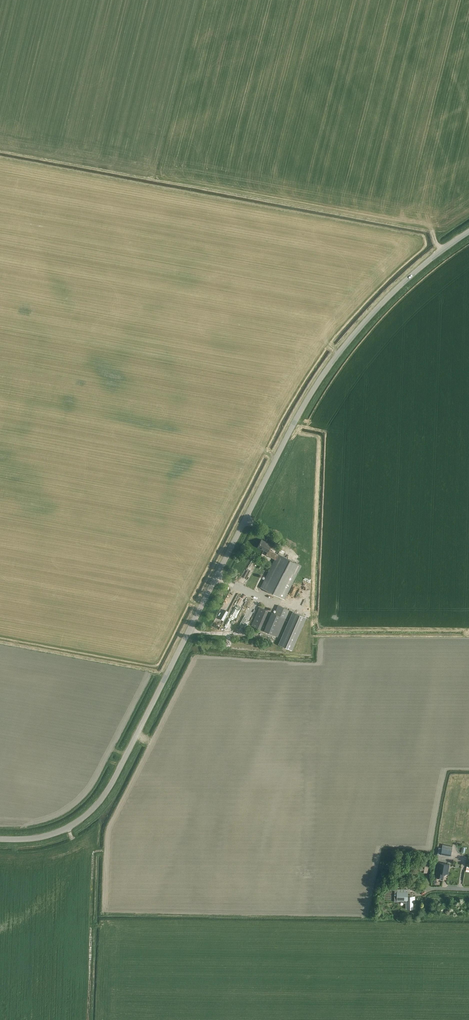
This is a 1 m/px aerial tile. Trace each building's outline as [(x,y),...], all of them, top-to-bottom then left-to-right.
[(271,544),(261,539),(257,547),(267,552),(266,555),(275,559),(261,587),(285,599),(302,565),(283,556),(285,551),(281,549),(278,554),(269,549),(271,544)] [(289,610),(278,606),(275,614),(272,612),(264,631),(278,637),(289,610)] [(252,625),(260,629),(269,611),(260,607),(252,625)] [(306,617),(293,611),(278,644),(292,650),(306,617)] [(451,856),(452,850),(453,846),(443,845),(441,854),(451,856)] [(450,864),(439,862),(437,877),(444,878),(444,873),(448,874),(450,864)] [(428,871),(429,864),(424,863),(424,864),(422,864),(422,867),(420,867),(419,870),(422,871),(422,872),(426,873),(427,873),(428,871)] [(408,892),(398,892),(398,900),(406,900),(406,908),(413,909),(413,906),(415,906),(415,897),(408,897),(408,892)]
